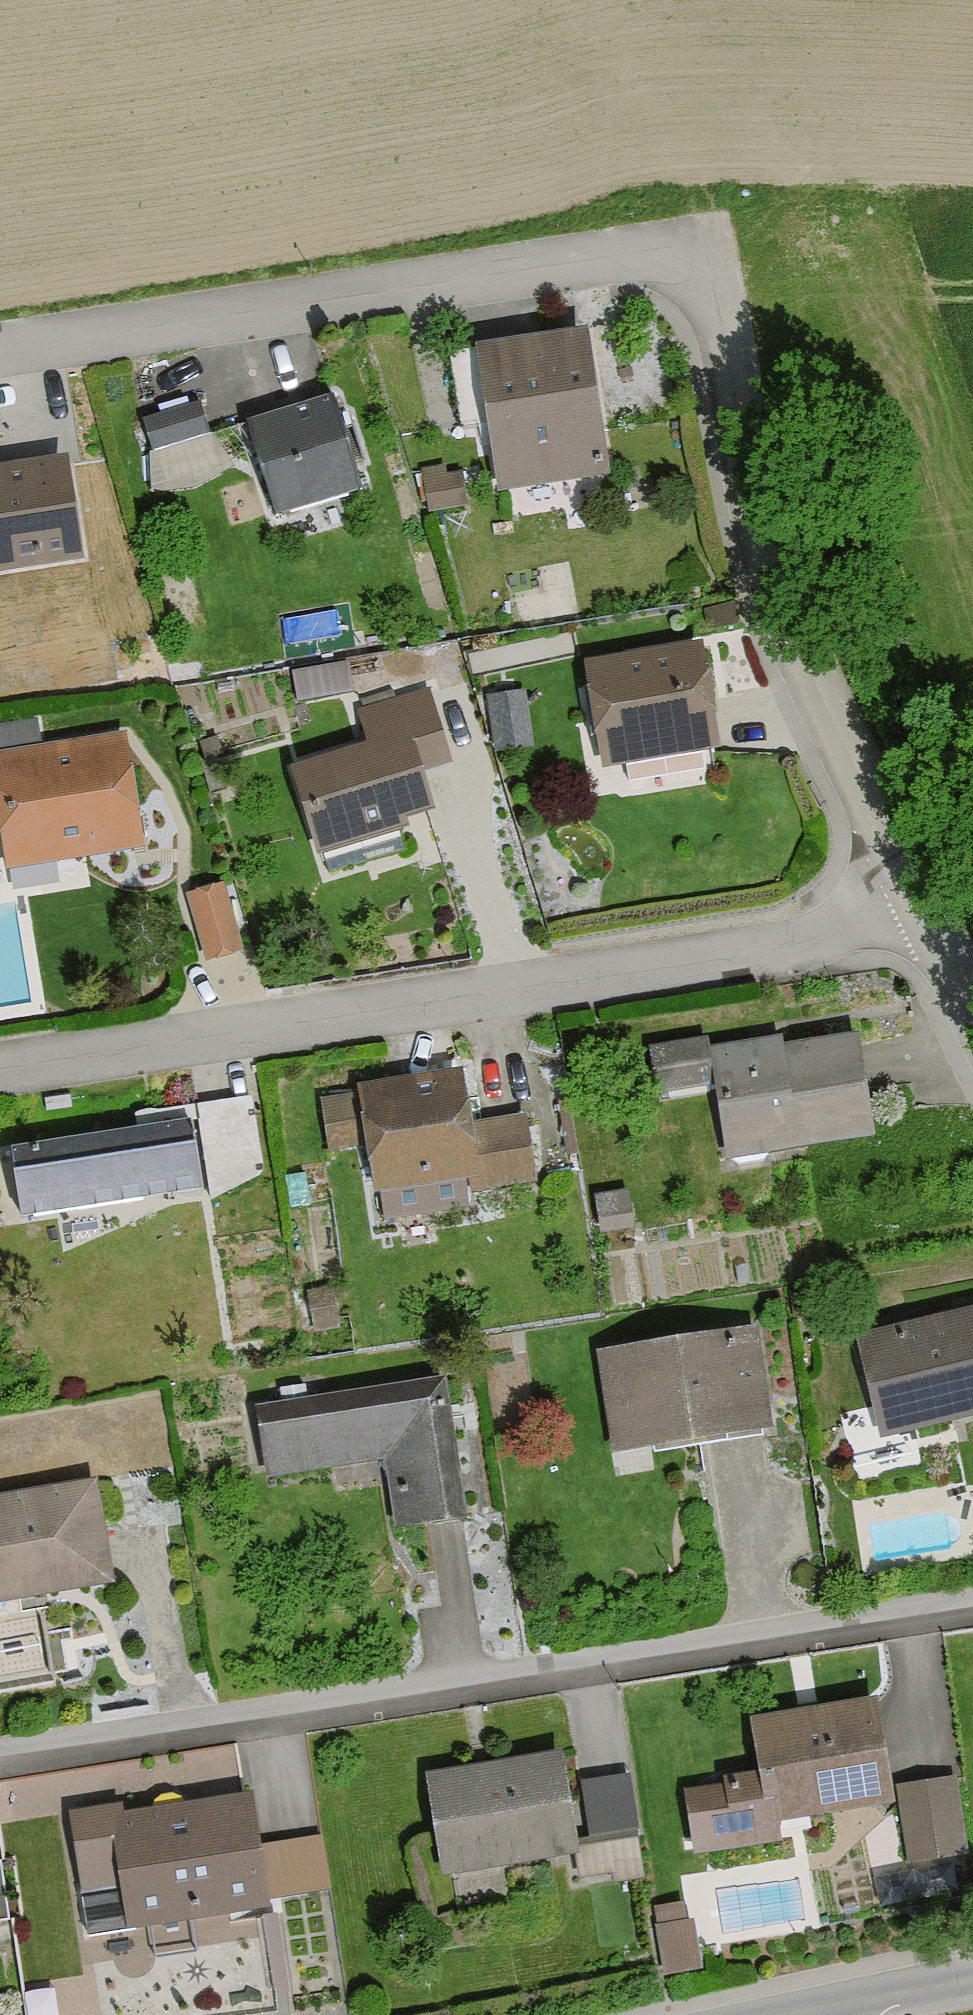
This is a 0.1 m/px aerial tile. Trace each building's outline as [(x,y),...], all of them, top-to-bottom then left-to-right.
[(590,464),(567,335),(457,355),(484,505),(580,487),(577,467),(590,464)] [(345,493),(317,403),(231,430),(259,519),(345,493)] [(200,440),(189,404),(133,420),(144,456),(200,440)] [(51,464),(0,472),(0,579),(69,567),(51,464)] [(453,514),(451,474),(418,476),(421,515),(453,514)] [(700,757),(682,651),(565,671),(582,777),(700,757)] [(352,656),(294,665),(299,692),(357,682),(352,656)] [(412,695),(343,717),(355,752),(281,775),(307,857),(417,822),(405,782),(437,772),(412,695)] [(520,755),(514,698),(481,701),(487,759),(520,755)] [(111,740),(0,757),(0,880),(129,861),(111,740)] [(234,959),(218,893),(175,903),(191,970),(234,959)] [(698,1056),(696,1043),(634,1054),(643,1103),(697,1094),(710,1170),(862,1144),(845,1044),(768,1058),(766,1044),(698,1056)] [(450,1133),(444,1076),(339,1087),(341,1100),(310,1103),(316,1158),(349,1154),(354,1199),(460,1187),(461,1204),(519,1198),(511,1126),(450,1133)] [(239,1112),(190,1119),(201,1190),(249,1183),(239,1112)] [(0,1153),(0,1195),(5,1226),(181,1200),(170,1128),(0,1153)] [(616,1219),(614,1198),(581,1202),(584,1222),(616,1219)] [(840,1341),(863,1447),(972,1422),(972,1311),(840,1341)] [(754,1437),(742,1337),(587,1356),(599,1456),(754,1437)] [(447,1524),(428,1382),(242,1407),(252,1484),(369,1468),(378,1533),(447,1524)] [(82,1489),(0,1501),(0,1604),(97,1589),(82,1489)] [(731,1723),(739,1779),(665,1789),(674,1856),(761,1845),(758,1827),(874,1811),(860,1705),(731,1723)] [(560,1859),(548,1758),(412,1775),(424,1876),(560,1859)] [(956,1896),(943,1780),(887,1787),(896,1870),(863,1874),(866,1906),(956,1896)] [(112,1822),(110,1810),(53,1818),(65,1905),(99,1900),(105,1940),(246,1921),(231,1806),(112,1822)] [(627,1876),(622,1841),(563,1850),(568,1884),(627,1876)] [(320,1898),(312,1844),(249,1854),(258,1908),(320,1898)] [(680,1975),(671,1907),(640,1910),(649,1979),(680,1975)]
